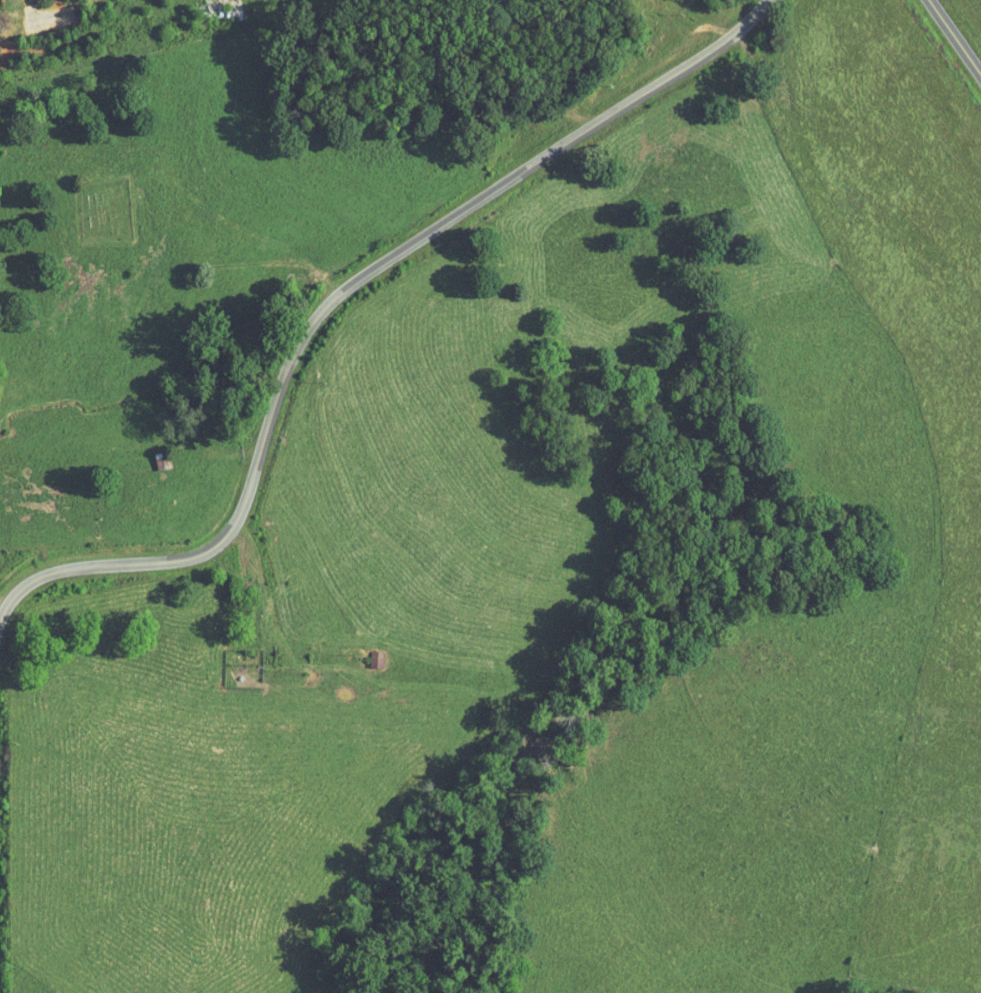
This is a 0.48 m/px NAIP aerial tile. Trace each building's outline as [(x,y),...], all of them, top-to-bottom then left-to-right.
[(372,660),(372,645),(358,644),(358,660),(372,660)]
